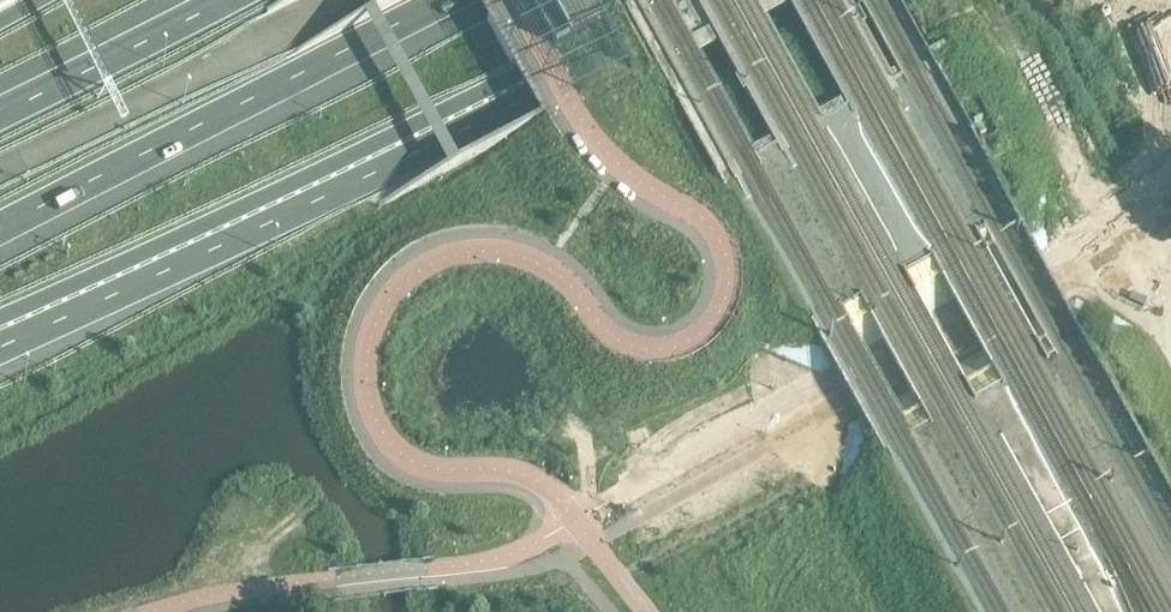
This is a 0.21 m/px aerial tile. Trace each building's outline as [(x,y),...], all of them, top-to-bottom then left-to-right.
[(570,40),(605,21),(593,0),(547,0),(570,40)]
